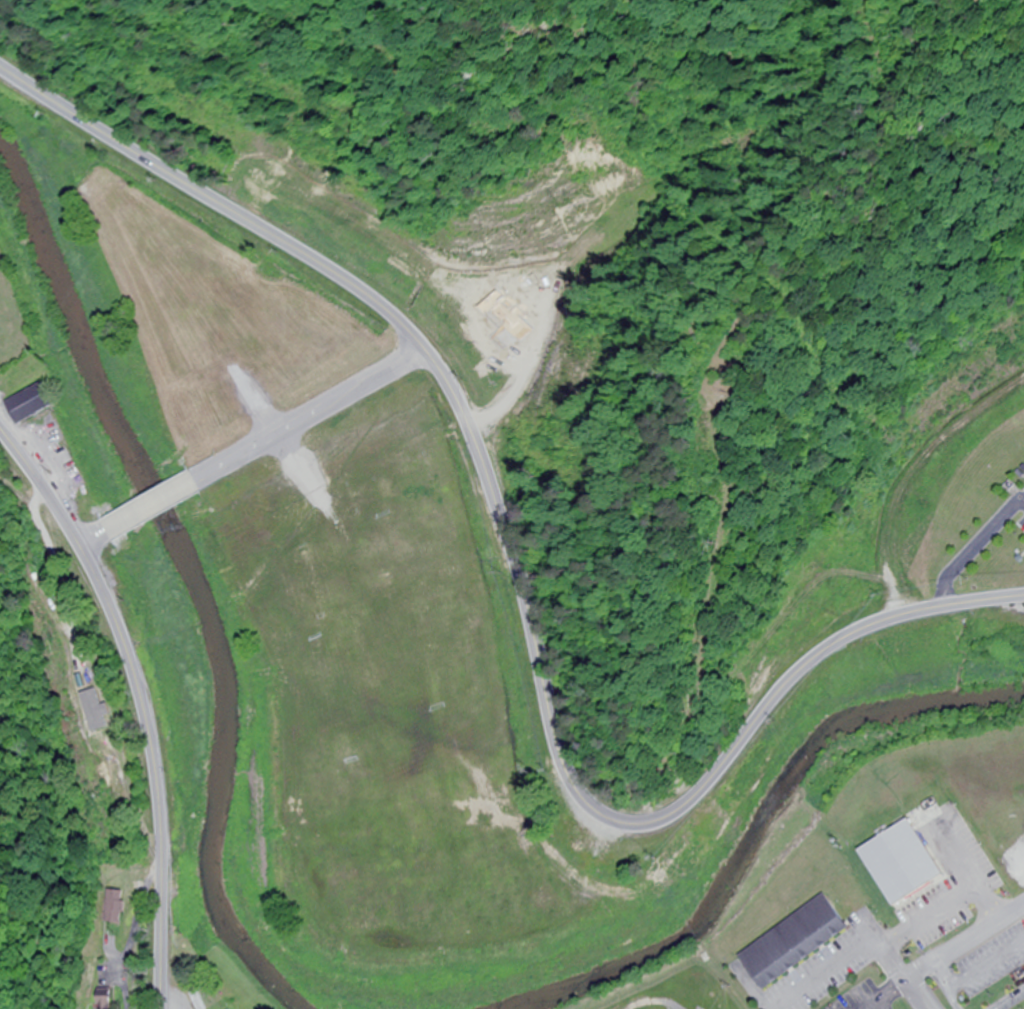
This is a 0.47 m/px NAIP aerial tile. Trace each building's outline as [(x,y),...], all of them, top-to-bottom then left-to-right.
[(57,405),(45,381),(7,401),(19,425),(57,405)] [(103,688),(75,695),(82,726),(110,720),(103,688)] [(951,882),(903,914),(866,859),(917,828),(951,882)] [(125,891),(106,891),(106,924),(125,924),(125,891)] [(848,924),(825,891),(739,951),(764,985),(848,924)] [(96,988),(97,1008),(117,1008),(117,988),(96,988)]
